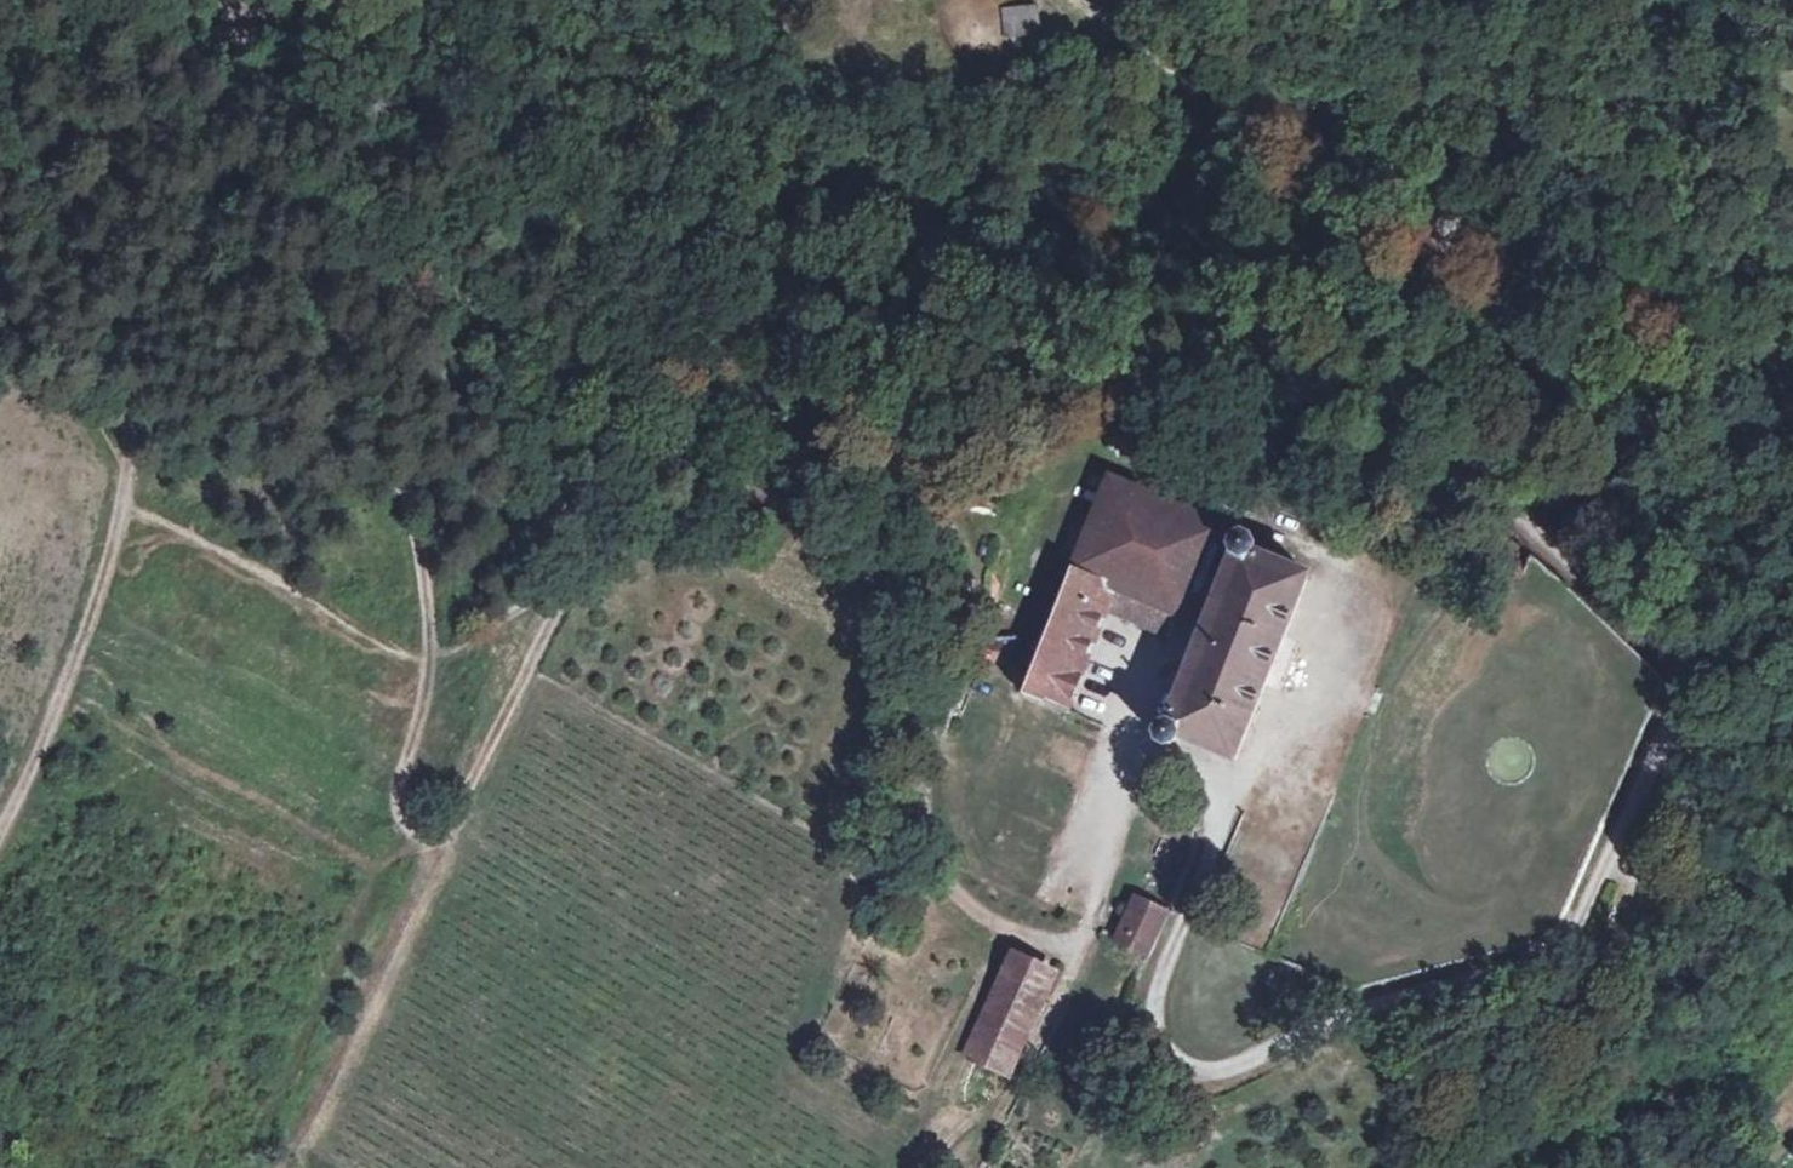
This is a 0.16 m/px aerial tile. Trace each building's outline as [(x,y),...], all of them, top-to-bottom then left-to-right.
[(1035,4),(1002,6),(1003,35),(1037,33),(1035,4)] [(1157,500),(1108,478),(1085,536),(1024,695),(1063,712),(1105,607),(1112,587),(1177,615),(1179,616),(1184,603),(1211,615),(1167,722),(1163,724),(1158,729),(1158,737),(1161,743),(1167,745),(1175,743),(1180,737),(1235,760),(1309,576),(1254,551),(1256,546),(1253,539),(1245,535),(1236,538),(1233,546),(1236,554),(1222,587),(1205,580),(1225,532),(1199,520),(1205,506),(1163,487),(1157,500)] [(1169,634),(1177,615),(1112,587),(1105,607),(1169,634)] [(1134,902),(1125,923),(1155,938),(1165,916),(1134,902)] [(1147,952),(1155,938),(1125,923),(1117,939),(1147,952)] [(1011,957),(964,1057),(1007,1077),(1055,975),(1011,957)]
